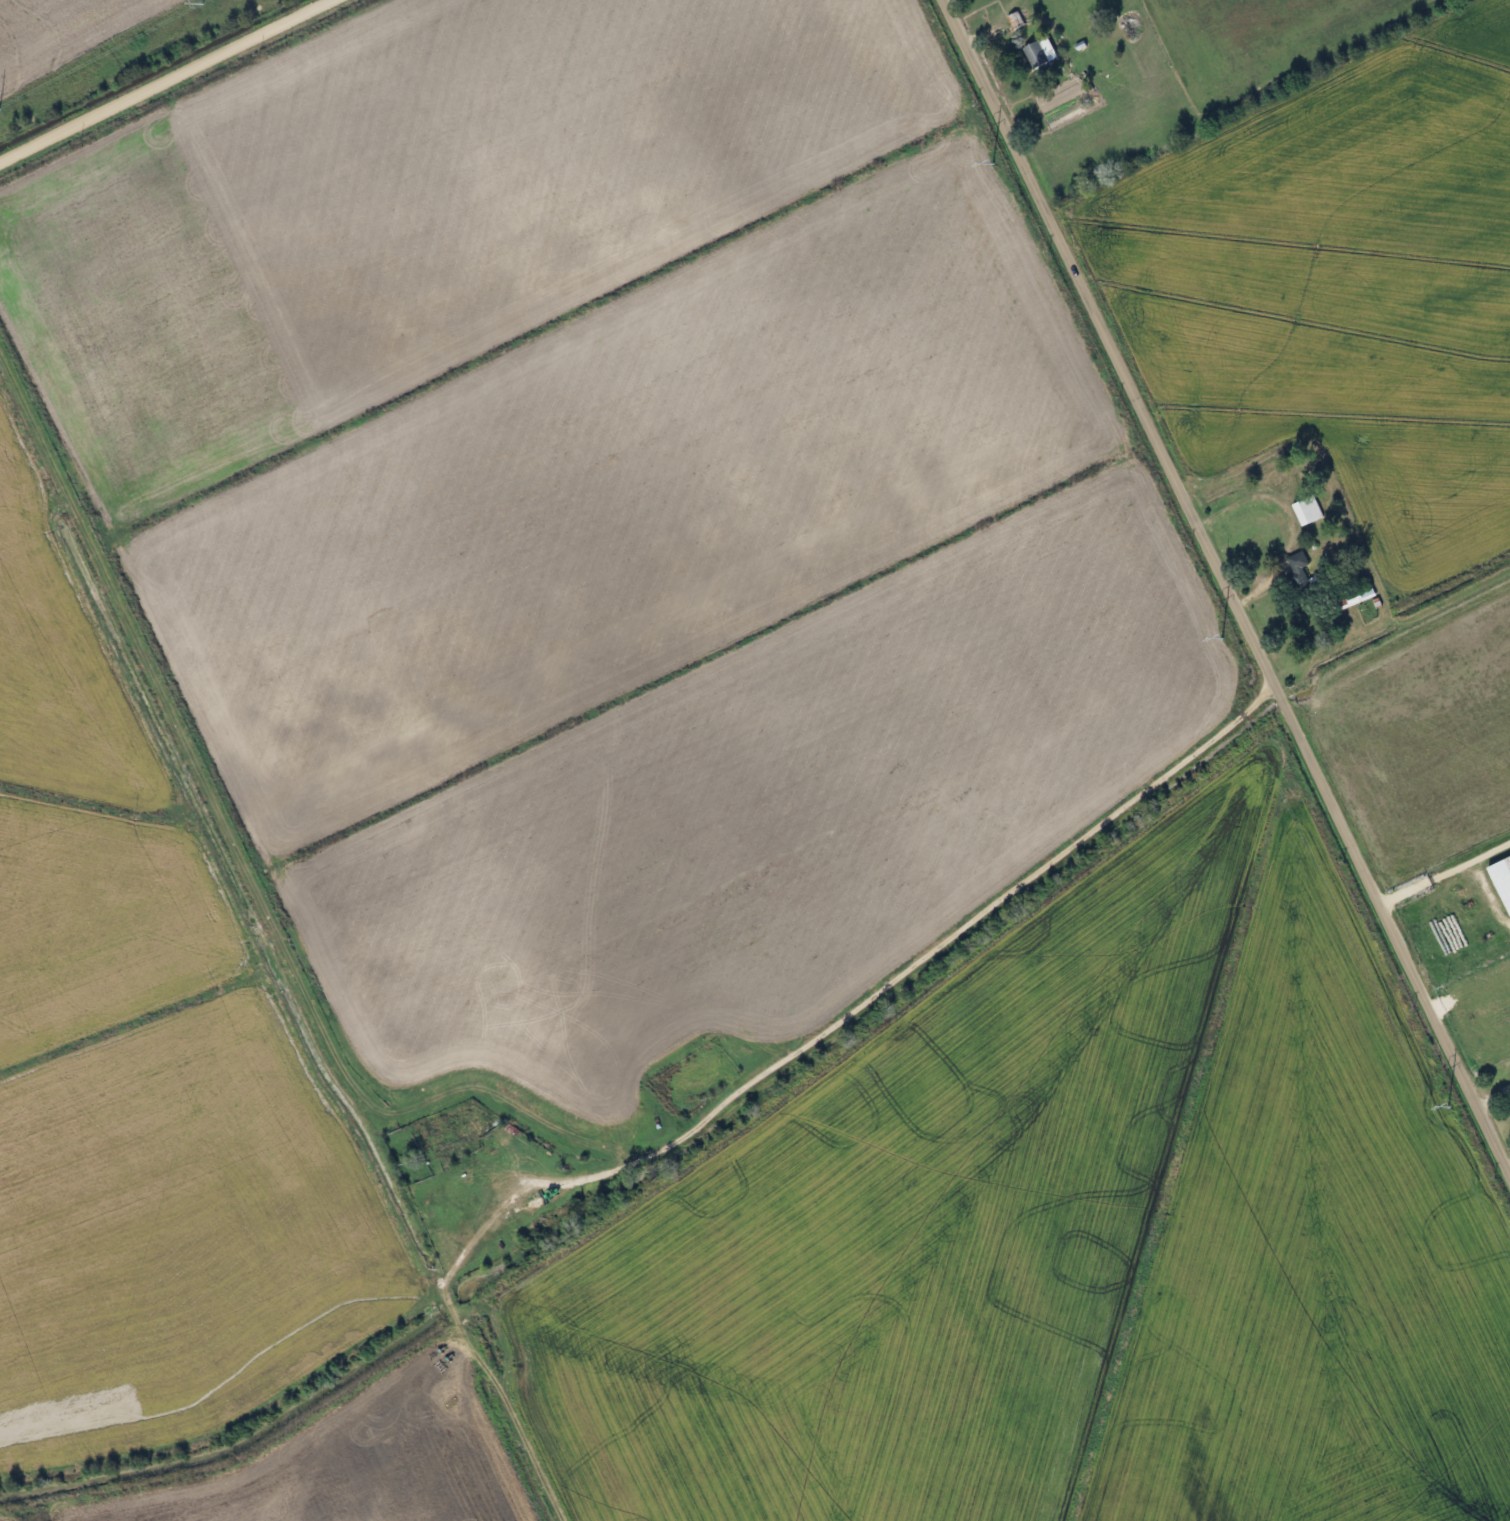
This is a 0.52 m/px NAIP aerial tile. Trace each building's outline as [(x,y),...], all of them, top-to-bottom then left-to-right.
[(1008,29),(1021,23),(1015,10),(1002,16),(1008,29)] [(1050,61),(1043,38),(1018,45),(1025,68),(1050,61)] [(1309,495),(1286,505),(1296,527),(1319,516),(1309,495)] [(1289,595),(1305,591),(1299,567),(1304,566),(1300,551),(1282,556),(1286,574),(1284,574),(1289,595)] [(1329,601),(1333,611),(1371,596),(1367,586),(1329,601)] [(1480,865),(1502,915),(1509,912),(1509,852),(1480,865)]
